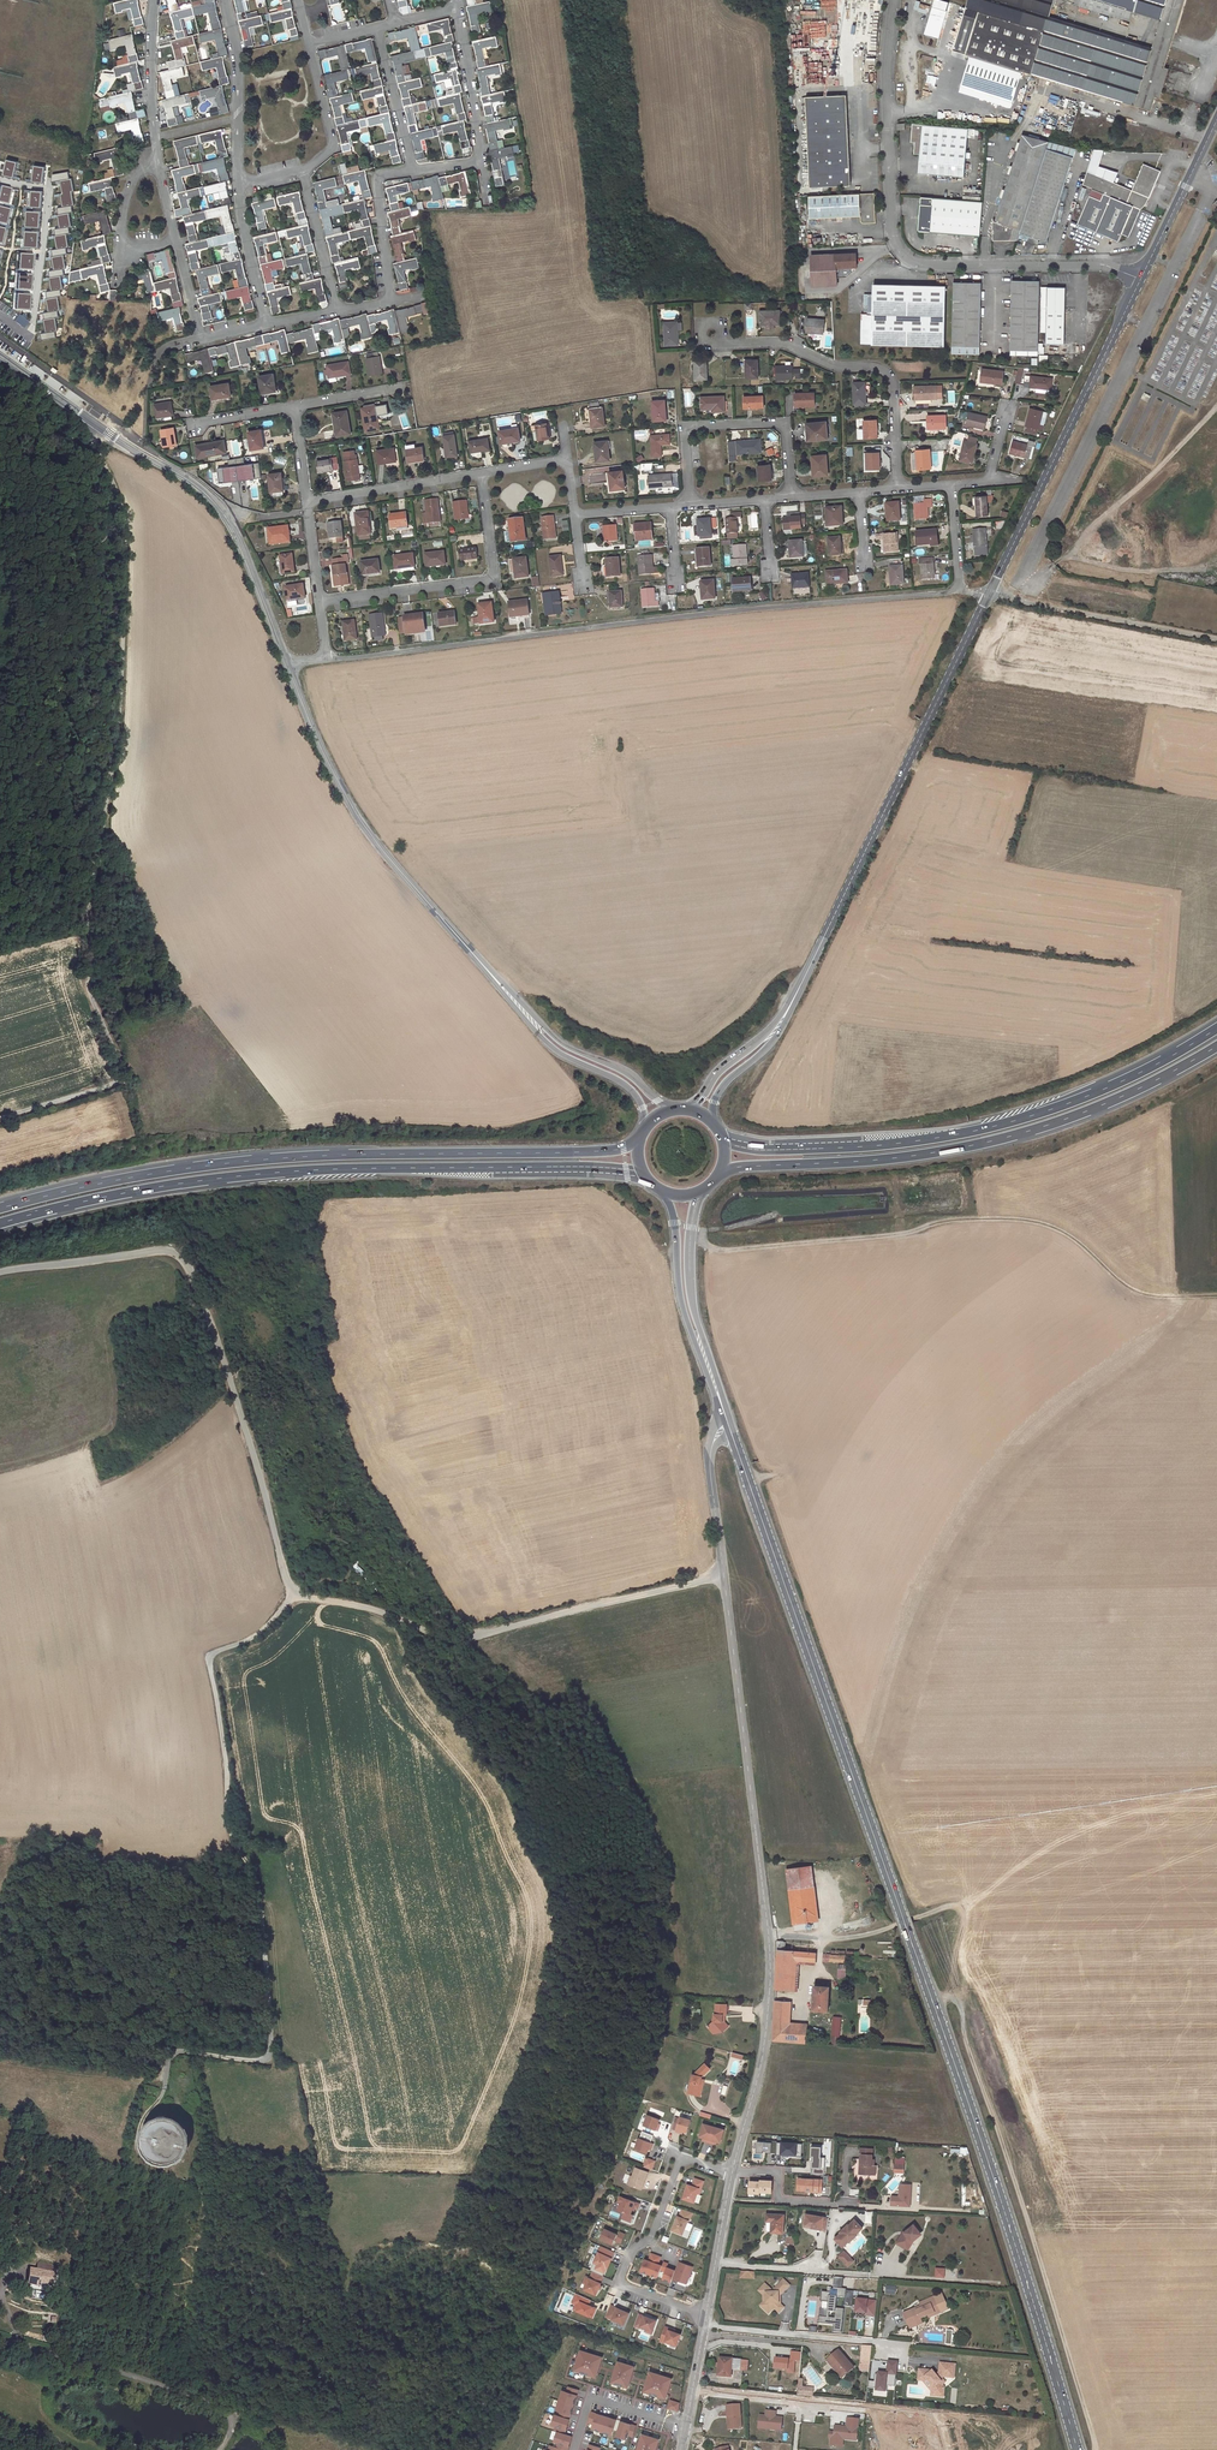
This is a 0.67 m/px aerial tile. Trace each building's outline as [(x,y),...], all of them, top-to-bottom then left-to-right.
[(114,3),(117,13),(122,11),(122,10),(132,7),(134,19),(133,19),(135,26),(144,24),(143,16),(142,17),(138,0),(139,0),(126,0),(114,3)] [(169,4),(170,12),(180,10),(178,2),(176,3),(176,0),(168,0),(169,4)] [(238,13),(237,13),(239,21),(247,19),(246,12),(249,11),(247,0),(235,0),(238,13)] [(283,2),(282,2),(284,10),(292,8),(293,8),(291,0),(290,0),(283,0),(283,2)] [(402,11),(402,13),(410,10),(408,0),(399,0),(398,1),(400,8),(399,9),(400,12),(402,11)] [(966,7),(1005,19),(1044,31),(1031,74),(1151,111),(1185,0),(1076,0),(1075,4),(1080,5),(1079,6),(1123,19),(1126,9),(1160,20),(1152,48),(1126,40),(1100,32),(1048,17),(1054,0),(967,0),(965,7),(966,7)] [(206,4),(193,7),(195,14),(199,13),(199,14),(210,11),(212,22),(211,22),(213,30),(222,28),(220,20),(219,21),(215,4),(216,4),(215,1),(206,4)] [(471,26),(472,34),(481,32),(479,24),(477,13),(486,11),(487,13),(493,11),(490,2),(477,4),(469,6),(467,7),(467,10),(468,10),(471,26)] [(932,6),(924,33),(935,37),(944,9),(932,6)] [(195,14),(193,7),(180,10),(170,12),(171,15),(172,15),(176,31),(175,31),(177,39),(186,37),(184,29),(183,29),(181,18),(191,16),(191,15),(195,14)] [(1005,19),(966,7),(952,50),(992,62),(1005,19)] [(284,10),(270,14),(271,21),(275,20),(275,21),(286,18),(289,29),(288,30),(290,37),(299,35),(297,28),(296,28),(292,12),(293,12),(292,8),(284,10)] [(247,19),(239,21),(240,24),(244,40),(244,41),(246,48),(254,46),(252,38),(251,39),(249,27),(260,25),(259,24),(263,23),(262,15),(247,19)] [(450,18),(427,24),(429,32),(444,28),(445,35),(444,36),(447,43),(452,42),(455,41),(453,33),(452,33),(449,21),(450,21),(450,18)] [(1005,19),(992,62),(1031,74),(1044,31),(1005,19)] [(389,36),(386,37),(387,45),(391,44),(390,42),(398,40),(398,39),(409,37),(411,48),(413,47),(413,51),(421,49),(415,27),(413,27),(413,28),(396,32),(396,31),(388,33),(389,36)] [(222,28),(213,30),(199,34),(201,41),(205,40),(206,41),(216,39),(219,49),(218,50),(220,57),(223,56),(229,55),(227,47),(226,47),(222,31),(223,31),(222,28)] [(129,55),(117,58),(119,66),(103,70),(104,73),(111,77),(121,75),(121,74),(131,71),(134,82),(133,82),(133,83),(128,85),(130,91),(144,88),(142,80),(141,81),(137,64),(138,64),(138,61),(139,61),(138,53),(137,53),(133,37),(134,37),(133,34),(109,40),(111,49),(117,48),(117,46),(127,44),(129,55)] [(186,37),(177,39),(171,40),(178,68),(183,66),(187,65),(185,58),(184,58),(181,47),(192,44),(192,43),(195,42),(194,35),(186,37)] [(477,60),(478,69),(487,67),(485,59),(482,48),(492,46),(493,47),(498,46),(496,36),(472,42),(473,44),(474,44),(477,60)] [(353,42),(345,44),(347,53),(355,51),(355,50),(366,48),(368,58),(369,58),(370,62),(377,60),(372,38),(369,38),(369,39),(353,43),(353,42)] [(447,43),(430,47),(432,54),(436,53),(436,54),(447,52),(449,63),(448,63),(450,70),(457,69),(459,68),(457,61),(452,45),(453,44),(452,42),(447,43)] [(326,49),(319,51),(321,59),(328,57),(328,56),(339,54),(341,65),(343,65),(344,68),(349,67),(350,67),(347,53),(345,44),(342,45),(327,50),(326,49)] [(396,76),(398,83),(407,81),(405,74),(402,63),(412,60),(412,59),(416,58),(416,60),(432,56),(432,54),(430,47),(421,49),(413,51),(392,57),(392,60),(393,60),(397,75),(396,76)] [(223,56),(220,57),(201,62),(203,69),(207,68),(207,69),(218,66),(220,77),(219,78),(221,86),(223,85),(230,83),(228,75),(227,76),(223,59),(224,59),(223,56)] [(378,63),(355,68),(357,76),(371,73),(373,80),(375,87),(383,85),(381,78),(378,66),(378,63)] [(481,88),(482,96),(491,94),(489,86),(486,75),(496,73),(496,75),(502,73),(500,64),(487,67),(478,69),(476,69),(477,72),(481,88)] [(183,66),(178,68),(161,72),(161,75),(162,74),(166,91),(167,99),(176,96),(174,88),(174,89),(171,78),(182,75),(181,74),(185,73),(183,66)] [(453,86),(454,94),(460,92),(463,92),(461,84),(460,84),(457,72),(458,71),(457,69),(450,70),(435,74),(437,82),(452,79),(453,86)] [(346,70),(324,76),(325,79),(325,78),(328,91),(330,99),(338,96),(336,89),(334,82),(348,78),(346,70)] [(407,81),(398,83),(399,86),(400,86),(403,98),(402,98),(404,106),(412,104),(411,97),(410,97),(408,89),(423,86),(421,78),(407,81)] [(223,85),(221,86),(201,91),(202,97),(206,97),(206,98),(217,95),(219,106),(219,107),(220,114),(229,112),(228,104),(227,105),(223,88),(223,85)] [(375,87),(361,91),(362,98),(367,97),(367,98),(377,96),(380,106),(379,106),(381,114),(390,112),(388,104),(387,105),(383,88),(384,88),(383,85),(375,87)] [(132,91),(109,97),(110,105),(111,106),(117,105),(116,103),(126,101),(128,112),(130,120),(139,118),(147,116),(145,108),(136,110),(132,94),(133,94),(132,91)] [(485,116),(487,123),(495,121),(494,114),(493,114),(491,103),(500,101),(501,102),(507,101),(505,91),(491,94),(482,96),(481,96),(481,99),(482,99),(486,115),(485,116)] [(454,94),(438,98),(440,105),(444,104),(444,105),(455,102),(457,113),(457,114),(459,121),(464,120),(467,119),(465,112),(461,96),(461,95),(460,92),(454,94)] [(353,93),(338,96),(330,99),(330,101),(331,101),(335,118),(336,125),(345,123),(343,116),(342,116),(340,104),(350,102),(350,101),(354,100),(353,93)] [(176,96),(167,99),(163,100),(163,103),(164,102),(168,118),(167,119),(169,127),(178,124),(176,117),(175,117),(173,106),(183,103),(183,102),(187,101),(185,94),(176,96)] [(851,185),(847,95),(806,97),(807,104),(803,104),(804,112),(807,112),(810,187),(824,187),(824,190),(830,190),(829,186),(851,185)] [(109,97),(99,99),(101,107),(110,105),(109,97)] [(409,125),(411,133),(419,131),(417,123),(416,124),(414,112),(424,110),(424,109),(428,108),(428,107),(426,101),(412,104),(404,106),(405,109),(409,125)] [(390,112),(381,114),(367,118),(369,125),(373,124),(373,125),(384,122),(387,133),(386,133),(388,142),(396,139),(395,131),(394,132),(390,115),(391,115),(390,112)] [(139,118),(130,120),(116,123),(118,132),(132,128),(134,135),(133,136),(135,143),(145,141),(143,133),(142,133),(139,121),(140,121),(139,118)] [(366,118),(359,120),(361,127),(361,128),(368,126),(366,118)] [(489,143),(491,151),(500,149),(498,141),(497,141),(495,130),(505,128),(505,129),(511,128),(509,118),(495,121),(487,123),(485,124),(486,127),(490,143),(489,143)] [(345,123),(336,125),(337,128),(338,129),(342,144),(341,145),(343,152),(351,150),(350,142),(349,143),(346,131),(357,129),(357,128),(361,127),(359,120),(345,123)] [(459,121),(437,127),(439,134),(448,132),(448,133),(458,130),(461,141),(462,148),(471,147),(469,139),(468,139),(464,123),(465,123),(464,120),(459,121)] [(968,128),(912,124),(911,142),(914,142),(914,153),(920,154),(919,172),(964,177),(966,158),(970,158),(970,153),(966,153),(968,128)] [(431,136),(435,135),(433,128),(419,131),(411,133),(412,137),(412,136),(416,152),(415,152),(417,160),(425,158),(424,150),(423,151),(421,139),(431,137),(431,136)] [(222,129),(200,134),(201,142),(206,141),(206,142),(216,139),(219,150),(218,150),(220,158),(224,157),(229,156),(227,148),(226,148),(222,132),(223,132),(222,129)] [(1020,234),(1049,142),(1022,134),(993,226),(993,240),(1018,240),(1020,234)] [(197,135),(174,141),(175,144),(176,144),(179,160),(181,168),(190,166),(188,158),(187,158),(184,147),(194,145),(194,143),(198,142),(197,135)] [(388,142),(374,145),(376,153),(390,150),(392,157),(391,157),(393,164),(402,162),(400,155),(399,155),(396,142),(397,142),(396,139),(388,142)] [(1049,142),(1020,234),(1038,239),(1038,241),(1042,241),(1050,240),(1049,235),(1077,149),(1049,142)] [(493,171),(495,178),(503,176),(502,169),(501,169),(499,158),(509,156),(509,157),(515,156),(513,146),(500,149),(491,151),(489,151),(489,154),(490,154),(494,171),(493,171)] [(119,150),(119,147),(95,153),(97,162),(103,161),(103,160),(112,158),(115,168),(114,169),(116,176),(125,174),(123,166),(122,167),(119,150)] [(1149,202),(1161,171),(1144,163),(1133,190),(1103,177),(1096,175),(1098,168),(1104,150),(1094,149),(1083,184),(1104,193),(1111,196),(1141,209),(1144,207),(1145,206),(1148,203),(1149,202)] [(220,158),(202,163),(204,173),(213,171),(216,172),(217,175),(219,175),(221,182),(226,181),(230,180),(228,172),(228,173),(224,160),(225,160),(224,157),(220,158)] [(181,168),(172,170),(173,173),(174,173),(177,185),(176,185),(178,193),(187,191),(185,183),(184,183),(182,176),(196,173),(195,164),(190,166),(181,168)] [(1096,175),(1103,177),(1105,170),(1098,168),(1096,175)] [(366,170),(343,175),(345,183),(349,181),(349,183),(360,180),(363,191),(362,191),(364,199),(365,198),(372,197),(371,189),(370,189),(366,173),(367,173),(366,170)] [(447,176),(439,178),(441,186),(449,184),(449,183),(459,181),(462,191),(460,191),(462,197),(472,194),(466,171),(463,171),(463,172),(447,176)] [(419,180),(411,182),(414,190),(421,188),(421,187),(432,185),(434,195),(433,195),(434,201),(444,199),(441,186),(439,178),(438,175),(435,176),(419,180)] [(503,176),(495,178),(496,186),(504,184),(503,176)] [(112,177),(89,183),(91,191),(106,187),(107,195),(106,195),(108,202),(117,200),(116,192),(115,193),(112,180),(112,177)] [(336,177),(313,183),(314,185),(315,185),(318,202),(320,209),(328,207),(326,200),(323,189),(334,187),(334,185),(337,184),(336,177)] [(221,182),(204,186),(206,195),(220,191),(222,198),(221,199),(223,206),(228,205),(232,204),(230,196),(227,184),(226,181),(221,182)] [(390,203),(392,211),(400,209),(398,201),(396,194),(411,190),(409,182),(386,188),(387,191),(390,203)] [(182,208),(184,216),(192,214),(191,206),(190,206),(188,199),(202,196),(200,187),(187,191),(178,193),(178,196),(179,196),(182,208)] [(279,196),(278,197),(279,204),(283,203),(283,204),(294,201),(297,212),(296,212),(298,220),(307,218),(305,210),(304,210),(300,194),(301,194),(300,191),(283,195),(279,196)] [(810,218),(861,216),(861,221),(863,223),(876,222),(876,218),(873,216),(873,214),(876,212),(875,193),(809,195),(810,218)] [(1097,231),(1111,196),(1104,193),(1090,228),(1097,231)] [(1111,196),(1097,231),(1119,241),(1122,234),(1129,237),(1141,209),(1111,196)] [(277,204),(275,197),(262,201),(254,202),(253,203),(253,206),(254,205),(258,222),(257,222),(259,230),(267,228),(266,220),(265,220),(262,209),(273,207),(272,205),(277,204)] [(983,202),(921,197),(918,229),(920,231),(980,236),(983,202)] [(342,204),(344,211),(348,210),(348,212),(359,209),(362,220),(361,220),(363,227),(371,225),(370,218),(369,218),(365,202),(365,201),(365,198),(364,199),(342,204)] [(328,207),(320,209),(321,213),(321,212),(325,229),(326,236),(335,234),(333,227),(332,227),(329,216),(340,214),(340,212),(344,211),(342,204),(328,207)] [(225,226),(224,226),(226,234),(235,231),(234,223),(232,224),(229,207),(228,205),(223,206),(206,210),(208,218),(212,216),(212,217),(223,215),(225,226)] [(400,209),(392,211),(388,212),(388,215),(389,215),(394,235),(401,233),(398,218),(412,214),(413,216),(419,214),(419,210),(412,212),(410,206),(400,209)] [(101,227),(103,235),(105,234),(112,233),(110,225),(109,225),(106,213),(107,212),(107,210),(84,215),(86,223),(101,220),(102,227),(101,227)] [(192,214),(184,216),(184,219),(185,219),(189,235),(188,235),(190,242),(199,240),(197,233),(196,233),(194,222),(204,220),(204,218),(208,218),(206,210),(192,214)] [(300,226),(286,229),(287,236),(288,237),(292,236),(292,237),(303,234),(306,245),(305,245),(307,253),(308,252),(315,251),(314,243),(313,243),(309,224),(300,226)] [(372,228),(371,225),(363,227),(349,231),(351,238),(355,237),(355,238),(365,236),(368,246),(367,247),(370,254),(378,252),(376,245),(375,245),(371,228),(372,228)] [(287,236),(286,229),(278,231),(280,237),(287,236)] [(394,235),(391,235),(391,238),(392,238),(396,254),(395,254),(397,262),(406,260),(404,252),(403,252),(401,242),(411,239),(411,241),(417,239),(414,230),(401,233),(394,235)] [(236,234),(235,231),(226,234),(213,237),(215,244),(219,243),(219,244),(229,241),(232,252),(231,253),(233,261),(242,258),(240,250),(240,251),(236,234)] [(333,263),(335,263),(341,261),(339,254),(336,243),(347,240),(347,239),(351,238),(349,231),(335,234),(326,236),(327,239),(328,239),(332,256),(331,256),(333,263)] [(277,232),(254,237),(255,240),(259,257),(261,264),(269,262),(267,255),(264,243),(275,241),(274,240),(278,239),(277,232)] [(100,256),(102,264),(104,263),(112,261),(109,254),(105,237),(106,237),(105,234),(103,235),(81,240),(84,250),(89,248),(89,247),(99,244),(101,256),(100,256)] [(190,242),(186,244),(186,247),(187,246),(191,263),(190,263),(192,270),(196,270),(202,268),(200,261),(199,261),(196,250),(206,248),(206,246),(210,245),(208,238),(199,240),(190,242)] [(169,272),(176,271),(170,249),(167,249),(167,250),(155,253),(155,252),(147,254),(149,263),(157,262),(156,260),(164,259),(167,273),(169,272)] [(307,253),(285,258),(287,265),(291,264),(291,265),(303,262),(305,273),(304,273),(306,281),(315,279),(313,271),(312,272),(308,256),(309,255),(308,252),(307,253)] [(858,253),(813,256),(814,286),(839,285),(839,278),(849,277),(859,268),(858,253)] [(341,261),(335,263),(336,266),(341,282),(340,282),(342,290),(350,288),(348,280),(345,270),(355,267),(356,268),(361,267),(359,257),(341,261)] [(397,262),(393,263),(394,266),(395,266),(399,282),(398,282),(400,290),(409,288),(407,280),(406,280),(404,269),(413,267),(414,268),(419,267),(417,257),(406,260),(397,262)] [(242,258),(233,261),(220,264),(222,271),(226,270),(226,271),(237,268),(239,279),(238,280),(240,287),(249,285),(247,277),(243,261),(243,258),(242,258)] [(283,259),(269,262),(261,264),(261,267),(262,267),(266,283),(265,283),(267,291),(275,289),(275,285),(274,281),(273,281),(270,270),(281,268),(281,267),(285,266),(283,259)] [(104,263),(102,264),(81,269),(83,279),(89,277),(89,276),(98,273),(101,284),(100,285),(101,292),(111,290),(109,282),(108,282),(104,266),(105,266),(104,263)] [(202,268),(196,270),(196,272),(197,272),(201,289),(202,297),(212,294),(209,286),(209,287),(206,276),(216,273),(216,272),(220,271),(218,264),(202,268)] [(151,268),(148,269),(148,270),(136,273),(135,272),(128,274),(130,283),(137,282),(137,280),(144,279),(148,293),(156,291),(154,282),(151,268)] [(171,278),(154,282),(156,291),(171,287),(172,294),(171,294),(173,302),(182,299),(180,292),(180,293),(177,280),(177,277),(171,278)] [(306,281),(299,283),(301,291),(316,288),(318,295),(316,295),(318,303),(328,300),(326,293),(325,293),(322,280),(323,280),(322,278),(315,279),(306,281)] [(1012,280),(1011,350),(1038,351),(1040,281),(1012,280)] [(980,347),(982,282),(954,282),(952,347),(980,347)] [(240,287),(220,292),(221,295),(224,294),(225,299),(243,295),(245,302),(244,302),(245,310),(246,310),(246,313),(255,310),(254,308),(255,308),(253,300),(252,300),(249,288),(250,288),(249,285),(240,287)] [(289,285),(283,287),(275,289),(267,291),(268,294),(269,294),(272,306),(271,307),(273,314),(282,312),(280,304),(279,305),(278,301),(288,299),(287,295),(292,294),(289,285)] [(868,312),(868,314),(864,314),(862,314),(861,345),(945,347),(947,286),(874,285),(874,295),(865,294),(864,312),(868,312)] [(1065,287),(1043,286),(1041,343),(1064,343),(1065,287)] [(202,297),(198,297),(199,300),(200,300),(203,313),(202,313),(204,320),(213,318),(211,311),(210,311),(208,304),(222,300),(221,295),(220,292),(212,294),(202,297)] [(423,312),(421,304),(413,306),(414,307),(398,310),(397,310),(395,310),(400,332),(401,334),(410,332),(409,326),(407,326),(405,316),(416,314),(423,312)] [(180,306),(157,312),(160,320),(174,317),(176,324),(175,324),(177,331),(185,329),(184,322),(183,322),(180,309),(181,309),(180,306)] [(400,332),(395,310),(394,308),(391,309),(392,310),(375,314),(375,313),(367,315),(369,324),(377,322),(377,321),(388,319),(390,328),(389,329),(390,335),(400,332)] [(780,311),(760,311),(761,325),(767,325),(774,324),(780,324),(780,311)] [(372,336),(369,324),(367,315),(367,313),(364,313),(364,314),(348,318),(340,319),(344,337),(347,336),(349,333),(348,327),(350,327),(349,326),(361,323),(363,333),(362,333),(363,338),(372,336)] [(345,341),(344,337),(340,319),(339,317),(337,318),(320,322),(312,324),(313,327),(315,333),(322,331),(322,330),(333,328),(336,337),(334,338),(336,343),(345,341)] [(808,319),(807,332),(816,333),(823,334),(824,320),(808,319)] [(677,321),(664,322),(665,345),(679,344),(678,329),(677,322),(677,321)] [(319,351),(315,333),(313,327),(310,328),(294,332),(286,334),(288,343),(296,341),(296,340),(307,337),(309,347),(308,347),(309,353),(319,351)] [(290,351),(288,343),(286,334),(285,329),(282,329),(282,330),(270,333),(270,332),(262,334),(264,344),(272,342),(272,340),(279,339),(282,353),(290,351)] [(262,334),(254,336),(255,337),(238,341),(238,340),(235,341),(241,364),(251,362),(250,357),(248,357),(246,347),(256,344),(257,346),(264,344),(262,334)] [(216,346),(208,348),(211,357),(218,355),(218,354),(229,351),(231,361),(230,361),(231,367),(241,364),(235,341),(232,342),(233,342),(216,346)] [(193,352),(185,353),(187,363),(195,361),(195,359),(202,358),(206,372),(214,370),(211,357),(208,348),(205,349),(206,349),(193,352)] [(381,368),(380,360),(380,355),(366,358),(370,375),(383,373),(382,368),(381,368)] [(707,360),(694,360),(695,379),(708,379),(707,360)] [(758,360),(746,360),(746,368),(747,368),(747,378),(759,377),(758,360)] [(348,361),(326,365),(327,369),(325,369),(326,374),(328,374),(329,378),(351,373),(348,361)] [(793,365),(775,366),(776,379),(793,379),(793,376),(793,368),(793,365)] [(982,369),(981,382),(1002,384),(1004,371),(982,369)] [(273,374),(259,376),(262,393),(276,391),(273,374)] [(1025,375),(1024,386),(1036,388),(1051,389),(1053,379),(1025,375)] [(865,382),(854,382),(854,404),(856,404),(864,404),(866,404),(866,395),(865,395),(865,382)] [(229,383),(210,386),(212,399),(231,396),(229,383)] [(942,385),(915,386),(915,399),(937,398),(937,397),(942,397),(942,385)] [(815,393),(795,393),(795,406),(816,406),(815,393)] [(763,395),(744,396),(744,408),(764,407),(763,395)] [(724,396),(701,397),(702,409),(713,409),(717,408),(717,411),(725,411),(724,396)] [(665,400),(652,400),(654,420),(667,420),(665,400)] [(171,401),(154,404),(156,417),(173,415),(171,401)] [(379,429),(377,416),(378,416),(376,406),(362,408),(366,431),(379,429)] [(602,407),(590,409),(592,427),(605,425),(602,407)] [(1044,426),(1040,425),(1043,411),(1031,407),(1026,426),(1028,427),(1038,429),(1043,431),(1044,426)] [(347,411),(333,413),(334,422),(335,422),(338,436),(351,433),(347,411)] [(967,421),(966,424),(984,429),(987,417),(965,411),(963,419),(967,421)] [(946,415),(928,415),(928,428),(946,427),(946,415)] [(877,420),(864,420),(864,427),(859,427),(860,438),(878,437),(877,420)] [(547,422),(536,424),(538,439),(549,438),(547,422)] [(826,422),(806,423),(807,431),(809,430),(810,440),(828,439),(826,422)] [(173,427),(161,429),(164,447),(176,445),(173,427)] [(518,427),(499,430),(501,443),(520,440),(518,427)] [(261,429),(248,431),(251,449),(264,447),(261,429)] [(453,432),(443,433),(444,436),(443,436),(446,457),(447,457),(457,456),(458,456),(454,434),(453,434),(453,432)] [(662,455),(661,444),(670,443),(669,434),(651,435),(652,456),(662,455)] [(488,437),(469,441),(471,453),(490,450),(488,437)] [(760,439),(751,440),(751,441),(742,442),(741,441),(737,441),(738,454),(761,452),(760,439)] [(196,445),(198,457),(227,452),(225,440),(196,445)] [(608,440),(594,442),(597,461),(610,460),(608,440)] [(964,441),(960,460),(972,463),(974,454),(977,444),(967,441),(964,441)] [(1013,441),(1010,453),(1029,459),(1033,446),(1013,441)] [(415,444),(406,445),(409,462),(424,459),(422,447),(416,448),(415,444)] [(394,448),(377,450),(379,464),(396,461),(394,448)] [(930,449),(916,450),(916,451),(914,451),(912,454),(913,470),(931,468),(930,449)] [(880,452),(867,453),(867,468),(880,468),(880,452)] [(357,454),(344,456),(347,477),(348,481),(356,480),(355,475),(360,475),(357,454)] [(826,455),(812,456),(814,476),(828,475),(826,455)] [(332,458),(317,460),(318,471),(334,469),(332,458)] [(771,464),(758,465),(759,480),(772,479),(771,464)] [(623,470),(609,472),(611,482),(612,482),(613,490),(625,488),(623,470)] [(281,472),(268,474),(271,497),(285,495),(281,472)] [(671,474),(649,475),(650,487),(666,486),(666,483),(672,482),(671,474)] [(987,495),(976,496),(977,516),(989,515),(987,495)] [(438,499),(426,500),(427,512),(428,523),(441,522),(438,499)] [(928,513),(928,507),(932,507),(932,499),(924,499),(924,503),(915,503),(916,519),(928,518),(928,513)] [(468,518),(467,509),(468,509),(467,500),(454,502),(456,520),(461,519),(468,518)] [(899,502),(886,503),(887,521),(900,520),(899,502)] [(841,525),(840,513),(843,513),(842,507),(826,508),(827,526),(841,525)] [(368,511),(356,513),(358,535),(371,534),(370,521),(369,522),(368,511)] [(738,532),(737,517),(741,517),(741,512),(731,513),(732,518),(726,518),(727,533),(728,533),(738,532)] [(407,513),(390,514),(392,528),(408,526),(407,513)] [(787,517),(783,517),(783,529),(801,528),(801,524),(806,523),(805,514),(800,514),(800,516),(791,517),(787,517)] [(554,515),(542,517),(544,539),(557,538),(554,515)] [(523,518),(509,520),(511,530),(512,530),(514,541),(525,540),(523,518)] [(711,519),(698,520),(700,536),(712,535),(711,519)] [(332,522),(327,523),(327,529),(329,528),(330,539),(338,538),(343,537),(341,521),(332,522)] [(650,523),(635,524),(637,541),(652,539),(650,523)] [(289,525),(268,528),(270,544),(291,542),(289,525)] [(616,525),(603,526),(605,542),(617,541),(616,525)] [(975,542),(974,542),(974,546),(987,546),(986,528),(973,529),(974,538),(975,542)] [(933,530),(916,531),(917,543),(931,542),(931,544),(931,546),(938,545),(937,533),(933,534),(933,530)] [(897,533),(876,534),(876,540),(884,539),(885,552),(899,551),(897,533)] [(840,537),(828,538),(830,555),(842,554),(841,543),(840,537)] [(802,540),(789,541),(790,542),(790,550),(791,557),(804,556),(802,540)] [(746,545),(733,545),(734,560),(732,560),(733,565),(747,564),(746,545)] [(476,547),(460,549),(461,560),(478,558),(476,547)] [(709,548),(697,548),(698,566),(711,565),(709,548)] [(445,551),(425,554),(427,567),(446,564),(445,551)] [(292,553),(280,555),(282,573),(295,572),(292,553)] [(413,553),(394,556),(396,569),(402,568),(415,566),(413,553)] [(349,584),(346,564),(345,564),(345,563),(348,563),(347,554),(343,555),(343,558),(333,559),(334,565),(332,565),(335,586),(349,584)] [(652,554),(638,556),(640,574),(656,573),(656,567),(653,567),(652,554)] [(563,575),(562,567),(563,567),(561,555),(550,556),(552,576),(563,575)] [(527,557),(509,559),(511,572),(515,572),(516,577),(529,576),(527,557)] [(619,557),(606,558),(608,576),(620,575),(619,557)] [(934,559),(922,559),(922,564),(921,564),(922,580),(934,579),(934,574),(935,574),(934,559)] [(378,560),(361,562),(363,574),(377,573),(377,570),(380,570),(378,560)] [(902,565),(890,566),(890,576),(892,576),(893,585),(904,584),(902,565)] [(847,569),(826,571),(827,584),(848,583),(847,569)] [(808,573),(792,574),(793,588),(810,586),(808,573)] [(751,577),(733,578),(734,592),(752,590),(751,577)] [(714,580),(701,581),(702,599),(716,598),(714,580)] [(303,584),(285,587),(287,599),(305,597),(303,584)] [(655,588),(642,589),(643,607),(659,606),(659,600),(655,600),(655,596),(655,593),(655,588)] [(622,590),(609,591),(610,607),(623,606),(622,590)] [(557,592),(544,593),(546,614),(560,613),(557,592)] [(527,599),(509,602),(510,615),(518,614),(518,615),(529,614),(527,599)] [(475,624),(481,623),(494,621),(492,602),(479,604),(480,616),(475,617),(475,624)] [(455,611),(439,613),(441,626),(457,624),(455,611)] [(384,630),(383,622),(384,622),(383,613),(370,614),(372,637),(375,636),(383,636),(386,635),(385,630),(384,630)] [(405,616),(408,632),(425,630),(423,614),(405,616)] [(355,620),(343,621),(345,640),(357,639),(355,620)] [(809,1866),(786,1869),(793,1924),(815,1921),(809,1866)] [(777,1971),(776,1988),(791,1990),(793,1959),(816,1960),(817,1953),(785,1950),(785,1942),(777,1942),(778,1947),(777,1957),(777,1971)] [(829,1987),(815,1986),(814,2009),(827,2011),(829,1987)] [(776,2002),(773,2039),(805,2042),(807,2026),(790,2025),(791,2003),(776,2002)] [(720,2026),(724,2030),(729,2025),(724,2020),(725,2014),(726,2014),(727,2004),(715,2003),(715,2014),(714,2013),(713,2021),(708,2025),(713,2031),(720,2026)] [(833,2019),(831,2044),(840,2044),(841,2020),(839,2020),(839,2016),(833,2015),(833,2019)] [(709,2069),(705,2063),(693,2074),(688,2092),(698,2095),(701,2084),(700,2084),(702,2076),(709,2069)] [(658,2122),(659,2119),(647,2114),(643,2124),(658,2130),(659,2125),(657,2125),(658,2122)] [(683,2131),(687,2132),(690,2119),(680,2116),(676,2131),(680,2132),(681,2130),(683,2131)] [(724,2129),(704,2123),(700,2136),(703,2137),(706,2137),(705,2141),(714,2143),(715,2140),(717,2141),(720,2142),(724,2129)] [(635,2148),(647,2152),(648,2149),(649,2146),(651,2147),(653,2143),(639,2138),(635,2148)] [(767,2142),(757,2142),(757,2151),(763,2151),(771,2151),(771,2153),(776,2153),(777,2142),(777,2141),(767,2140),(767,2142)] [(776,2153),(781,2154),(781,2155),(784,2155),(784,2154),(789,2154),(789,2156),(796,2156),(796,2151),(802,2151),(803,2144),(777,2142),(776,2153)] [(821,2145),(811,2145),(810,2157),(813,2157),(813,2161),(812,2161),(811,2168),(813,2168),(812,2174),(824,2175),(825,2157),(820,2157),(821,2145)] [(872,2164),(874,2164),(874,2158),(872,2158),(873,2147),(860,2147),(858,2173),(871,2174),(872,2164)] [(644,2166),(652,2169),(655,2161),(647,2158),(644,2166)] [(633,2176),(630,2185),(642,2189),(648,2172),(636,2167),(633,2176)] [(698,2193),(700,2188),(702,2189),(704,2181),(695,2178),(692,2185),(688,2184),(683,2198),(695,2202),(698,2193)] [(801,2184),(797,2183),(797,2190),(808,2191),(813,2191),(813,2192),(821,2192),(822,2186),(819,2186),(819,2180),(802,2179),(801,2184)] [(774,2195),(774,2181),(750,2181),(750,2195),(774,2195)] [(909,2206),(910,2184),(901,2184),(899,2186),(898,2197),(890,2196),(890,2205),(909,2206)] [(638,2209),(640,2204),(620,2197),(618,2202),(621,2202),(618,2210),(631,2215),(633,2210),(634,2207),(636,2208),(638,2209)] [(694,2212),(683,2209),(680,2216),(679,2216),(673,2230),(684,2234),(689,2220),(690,2221),(694,2212)] [(873,2211),(865,2211),(865,2223),(872,2224),(873,2211)] [(784,2215),(767,2213),(766,2221),(767,2221),(766,2229),(767,2231),(770,2231),(770,2232),(782,2233),(784,2215)] [(805,2214),(803,2225),(811,2226),(810,2228),(826,2231),(828,2218),(805,2214)] [(840,2233),(834,2239),(842,2247),(848,2241),(849,2242),(857,2235),(856,2234),(862,2228),(854,2220),(848,2225),(847,2225),(839,2232),(840,2233)] [(897,2243),(906,2248),(910,2241),(911,2240),(914,2241),(920,2236),(920,2233),(914,2225),(905,2232),(904,2232),(897,2243)] [(618,2234),(605,2229),(601,2238),(613,2244),(618,2234)] [(621,2243),(625,2235),(621,2232),(617,2241),(621,2243)] [(906,2248),(909,2250),(914,2241),(911,2240),(910,2241),(906,2248)] [(602,2246),(595,2261),(609,2268),(612,2261),(610,2260),(611,2257),(613,2258),(616,2252),(602,2246)] [(843,2251),(838,2256),(847,2266),(853,2261),(843,2251)] [(645,2259),(641,2271),(658,2277),(661,2270),(666,2271),(663,2278),(671,2282),(673,2278),(675,2271),(667,2268),(669,2264),(664,2262),(662,2266),(658,2264),(661,2257),(651,2254),(649,2261),(645,2259)] [(693,2267),(679,2262),(675,2271),(673,2278),(687,2284),(689,2278),(691,2276),(691,2273),(693,2267)] [(30,2268),(27,2282),(40,2284),(40,2282),(51,2284),(53,2272),(30,2268)] [(586,2283),(584,2288),(596,2294),(601,2283),(600,2282),(604,2276),(593,2271),(590,2277),(589,2277),(586,2283)] [(834,2277),(833,2287),(842,2288),(843,2278),(834,2277)] [(789,2285),(783,2280),(780,2283),(786,2288),(789,2285)] [(786,2288),(780,2283),(772,2291),(769,2288),(765,2292),(769,2296),(766,2299),(766,2303),(762,2308),(768,2313),(774,2308),(779,2312),(784,2307),(780,2304),(779,2303),(778,2297),(780,2295),(786,2288)] [(765,2284),(758,2291),(763,2295),(763,2302),(760,2306),(762,2308),(766,2303),(766,2299),(769,2296),(765,2292),(769,2288),(765,2284)] [(844,2306),(852,2306),(853,2291),(846,2291),(846,2289),(842,2288),(833,2287),(833,2289),(831,2289),(830,2292),(827,2292),(822,2291),(821,2300),(828,2301),(827,2309),(826,2317),(819,2316),(818,2323),(833,2325),(833,2331),(841,2332),(844,2309),(836,2308),(837,2296),(845,2297),(844,2306)] [(591,2299),(577,2293),(573,2301),(576,2303),(574,2308),(592,2316),(596,2307),(589,2304),(591,2299)] [(932,2309),(945,2303),(941,2294),(920,2304),(922,2308),(917,2310),(916,2308),(904,2314),(911,2330),(918,2327),(917,2324),(922,2321),(921,2320),(929,2316),(935,2314),(932,2309)] [(876,2301),(857,2299),(855,2312),(865,2313),(868,2314),(868,2316),(875,2316),(876,2301)] [(949,2309),(945,2303),(932,2309),(935,2314),(929,2316),(930,2318),(949,2309)] [(611,2304),(606,2315),(624,2324),(630,2313),(611,2304)] [(826,2317),(827,2309),(820,2308),(819,2316),(826,2317)] [(639,2314),(634,2325),(640,2327),(641,2326),(646,2328),(652,2331),(656,2320),(651,2319),(651,2320),(649,2319),(649,2318),(639,2314)] [(670,2328),(665,2326),(659,2341),(664,2343),(665,2341),(676,2346),(681,2334),(674,2332),(669,2330),(670,2328)] [(869,2371),(872,2346),(862,2345),(859,2370),(869,2371)] [(602,2358),(581,2351),(575,2371),(596,2377),(602,2358)] [(843,2377),(852,2369),(838,2352),(828,2360),(843,2377)] [(747,2360),(720,2358),(717,2374),(729,2376),(730,2368),(745,2370),(747,2360)] [(895,2386),(897,2362),(888,2361),(887,2373),(884,2373),(883,2375),(879,2374),(875,2374),(874,2381),(877,2382),(876,2390),(887,2391),(887,2385),(895,2386)] [(635,2367),(618,2362),(612,2383),(628,2388),(635,2367)] [(932,2370),(919,2369),(918,2376),(925,2376),(936,2389),(935,2395),(944,2396),(945,2387),(942,2384),(945,2381),(941,2377),(943,2376),(954,2377),(955,2363),(940,2362),(939,2370),(936,2374),(932,2370)] [(672,2379),(650,2372),(644,2392),(666,2399),(672,2379)] [(925,2376),(918,2376),(918,2380),(923,2380),(932,2390),(932,2395),(935,2395),(936,2389),(925,2376)] [(877,2382),(874,2381),(869,2381),(868,2389),(876,2390),(877,2382)] [(560,2449),(563,2449),(568,2449),(572,2437),(565,2434),(579,2391),(568,2387),(567,2392),(563,2391),(557,2410),(561,2411),(559,2417),(555,2415),(552,2425),(556,2426),(555,2431),(558,2432),(555,2442),(559,2443),(557,2448),(550,2446),(549,2449),(560,2449)] [(669,2400),(667,2409),(678,2412),(680,2403),(669,2400)] [(727,2407),(728,2423),(732,2423),(733,2430),(742,2429),(740,2405),(727,2407)] [(775,2412),(766,2411),(765,2416),(759,2416),(758,2429),(775,2430),(775,2428),(781,2428),(782,2418),(777,2417),(777,2419),(775,2419),(775,2412)] [(612,2435),(616,2420),(592,2413),(589,2423),(594,2424),(593,2429),(612,2435)] [(847,2426),(835,2426),(835,2432),(834,2438),(831,2438),(831,2444),(843,2445),(844,2438),(857,2439),(859,2418),(847,2418),(847,2424),(850,2425),(850,2427),(847,2426)] [(636,2426),(622,2422),(617,2436),(626,2439),(628,2435),(633,2437),(636,2426)] [(643,2435),(638,2449),(656,2449),(659,2440),(643,2435)]
